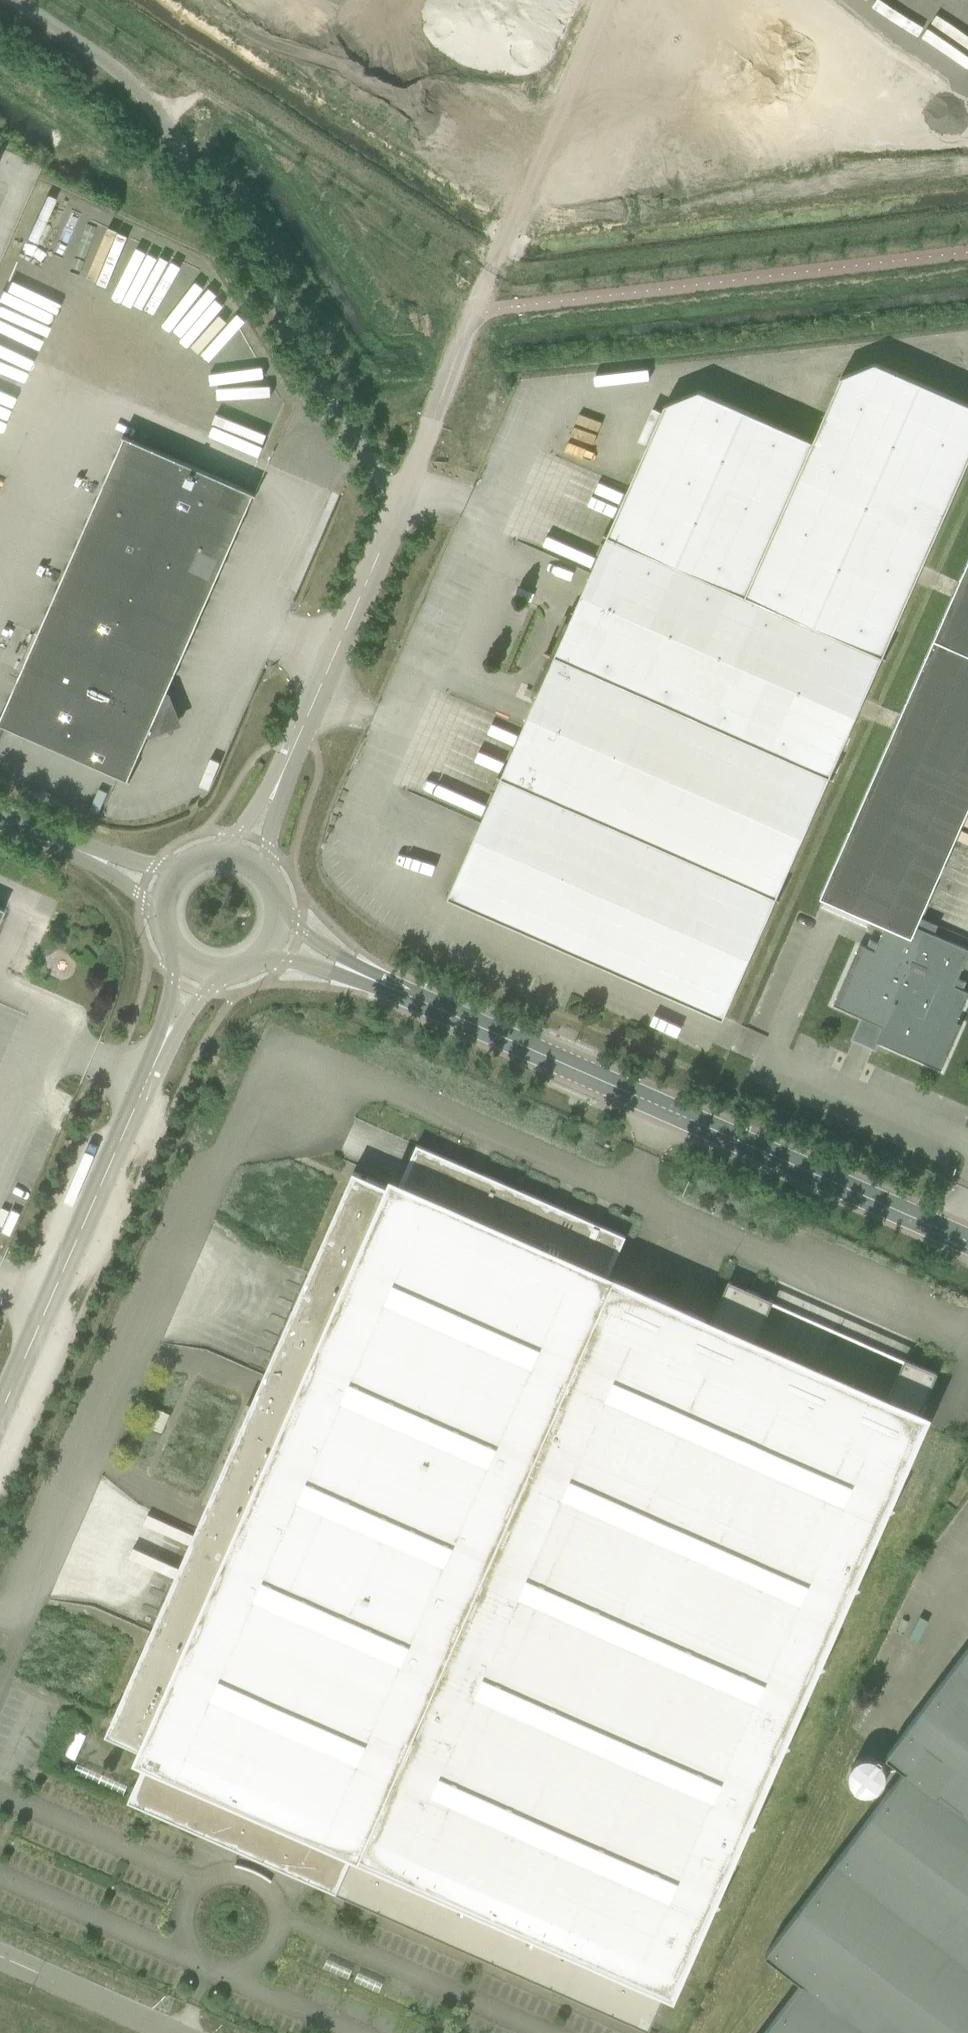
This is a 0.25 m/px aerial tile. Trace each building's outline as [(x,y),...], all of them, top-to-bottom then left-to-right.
[(883,654),(951,501),(967,463),(967,401),(876,364),(842,377),(814,440),(699,390),(665,404),(571,617),(567,616),(554,646),(549,645),(548,648),(834,777),(834,776),(830,774),(883,655),(887,657),(887,656),(883,654)] [(125,437),(63,578),(192,636),(244,517),(246,518),(257,494),(123,435),(122,436),(125,437)] [(821,896),(886,925),(875,950),(860,944),(833,1004),(883,1026),(876,1041),(942,1070),(962,1024),(957,1022),(967,996),(967,991),(955,986),(967,956),(967,949),(917,925),(967,810),(967,564),(821,896)] [(63,578),(0,720),(0,723),(131,781),(131,779),(129,778),(150,732),(154,733),(171,726),(177,714),(170,697),(165,695),(192,636),(63,578)] [(777,895),(830,776),(834,777),(548,648),(546,652),(550,654),(545,665),(549,667),(449,896),(724,1017),(777,896),(780,898),(781,897),(777,895)] [(265,1869),(267,1871),(271,1861),(338,1890),(650,2027),(667,1987),(673,1990),(711,1904),(723,1900),(722,1898),(721,1898),(715,1895),(746,1824),(757,1821),(757,1819),(756,1819),(750,1816),(781,1746),(792,1742),(791,1740),(785,1737),(816,1667),(827,1663),(826,1661),(820,1658),(851,1587),(862,1584),(861,1582),(855,1579),(886,1509),(897,1505),(896,1503),(889,1500),(927,1416),(921,1413),(938,1372),(905,1358),(888,1395),(757,1337),(774,1300),(729,1281),(711,1321),(614,1278),(609,1276),(626,1235),(417,1143),(399,1184),(394,1181),(391,1187),(354,1170),(106,1733),(143,1750),(141,1755),(147,1758),(142,1770),(129,1798),(241,1848),(237,1857),(244,1860),(250,1862),(255,1864),(260,1866),(265,1869)] [(887,1755),(906,1769),(766,1953),(804,1981),(764,2032),(967,2032),(967,1648),(887,1755)]
